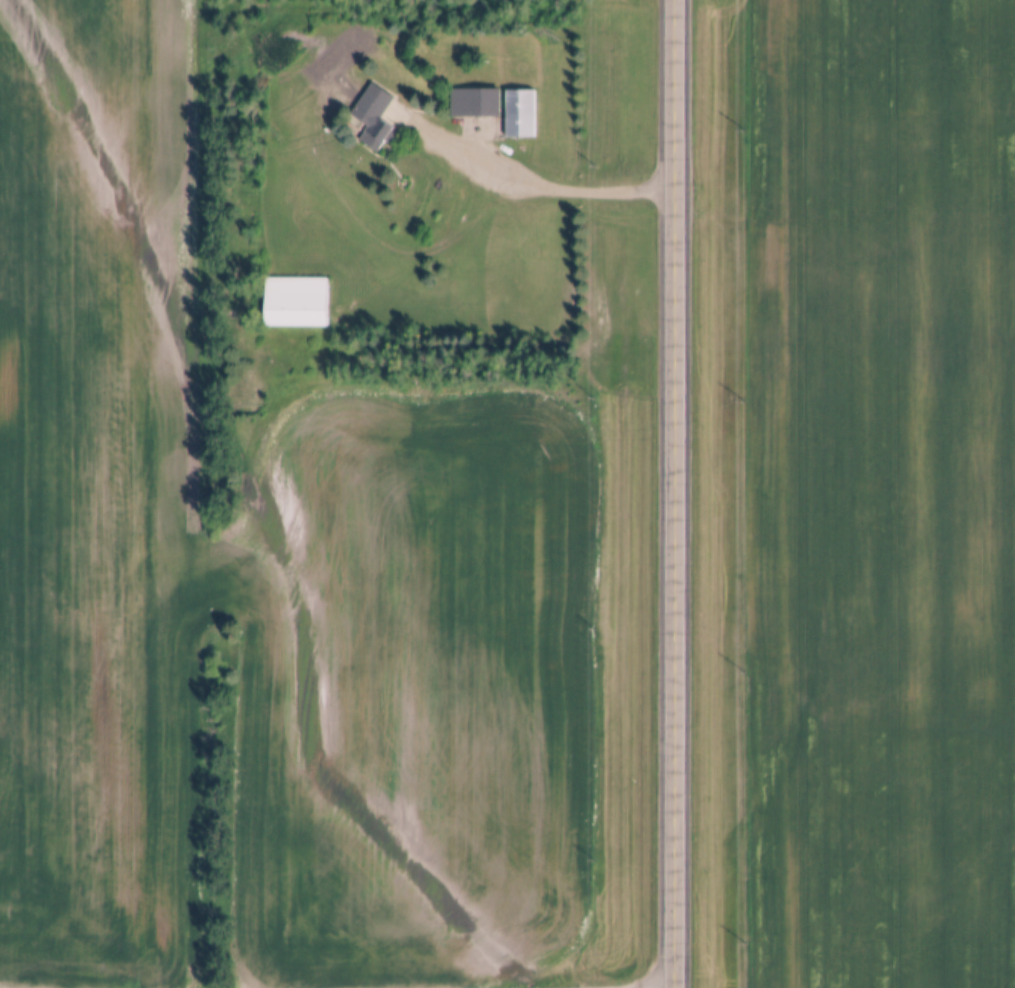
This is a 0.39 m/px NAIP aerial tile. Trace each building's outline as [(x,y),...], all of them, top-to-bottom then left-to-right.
[(368,126),(350,115),(371,83),(394,98),(380,119),(393,128),(390,133),(396,137),(391,144),(385,140),(377,152),(359,140),(368,126)] [(450,89),(500,89),(500,116),(451,116),(450,89)] [(506,90),(535,90),(535,138),(506,138),(506,90)] [(328,279),(327,327),(265,326),(265,278),(328,279)]
